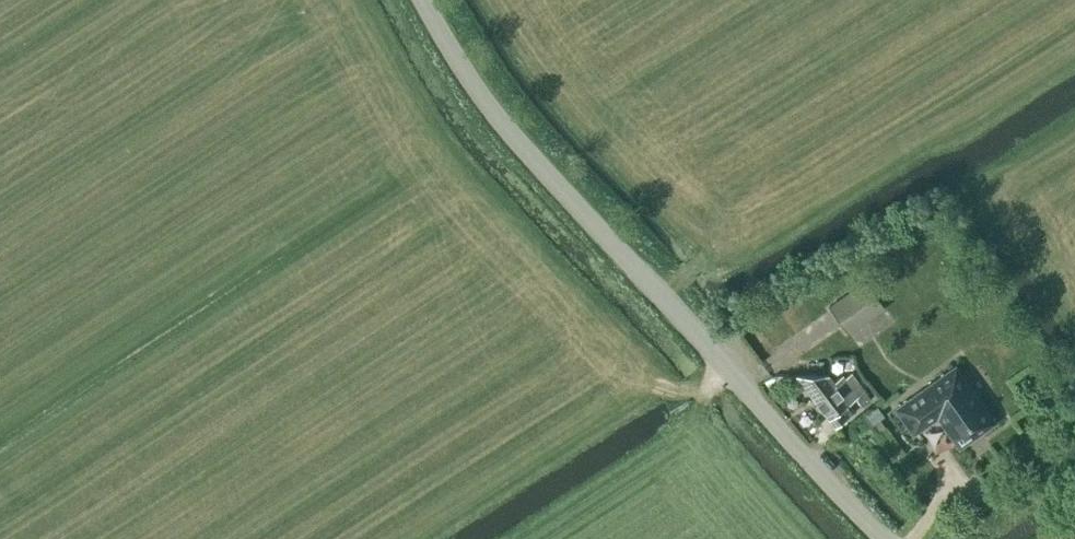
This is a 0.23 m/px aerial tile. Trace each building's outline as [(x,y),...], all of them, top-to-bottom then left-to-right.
[(307,223),(316,215),(303,200),(294,208),(307,223)] [(865,279),(828,306),(848,334),(885,308),(865,279)] [(937,418),(959,448),(995,423),(955,366),(895,409),(913,435),(937,418)] [(861,408),(872,401),(851,374),(845,379),(842,375),(833,382),(827,375),(795,376),(811,396),(829,419),(829,418),(835,426),(850,414),(844,406),(854,399),(861,408)] [(874,406),(871,409),(864,414),(873,425),(879,420),(884,416),(876,405),(874,406)]
